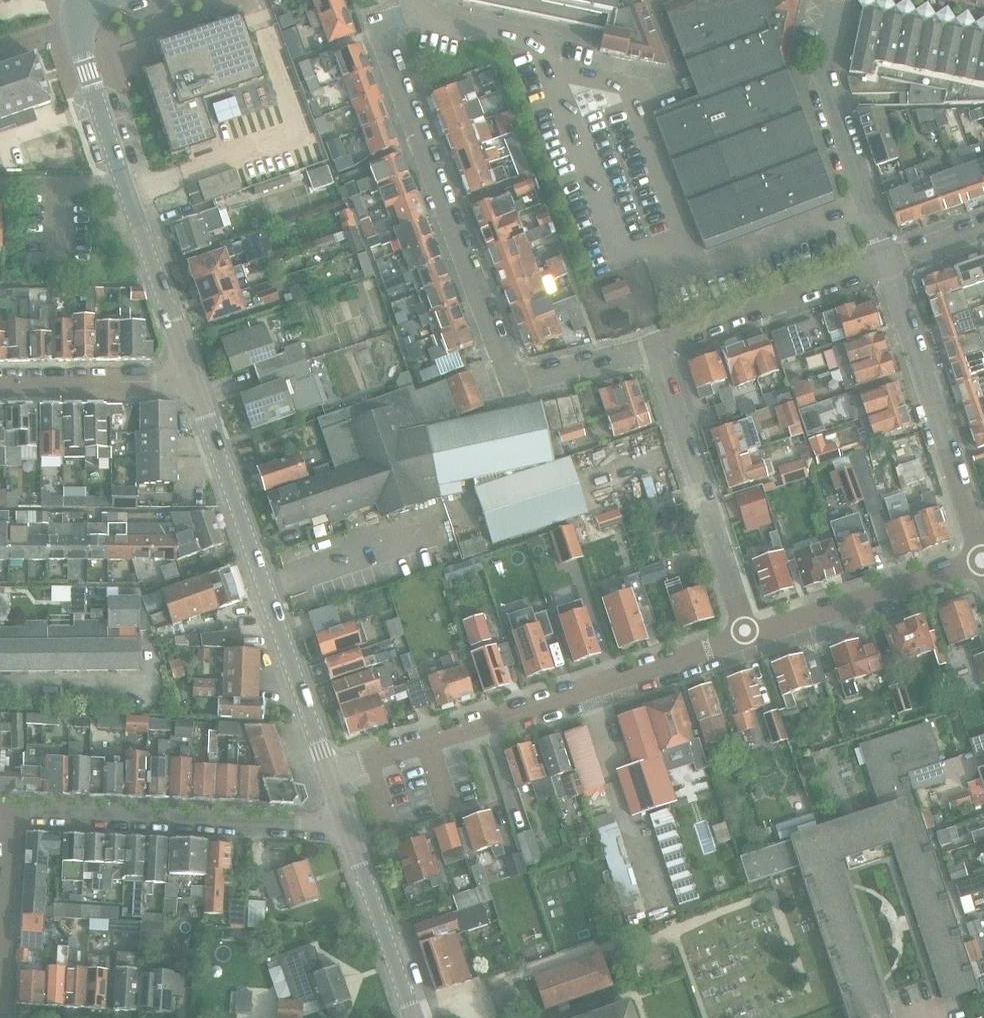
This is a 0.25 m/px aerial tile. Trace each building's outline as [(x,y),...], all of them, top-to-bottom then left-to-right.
[(347,9),(344,0),(313,0),(317,10),(308,14),(311,22),(347,9)] [(667,65),(641,0),(462,0),(604,30),(600,51),(667,65)] [(707,250),(835,201),(782,62),(787,60),(799,0),(678,0),(664,5),(700,97),(681,104),(655,114),(707,250)] [(848,79),(847,83),(852,94),(896,94),(898,105),(983,104),(983,35),(975,23),(963,31),(956,19),(943,27),(935,15),(923,23),(916,11),(903,19),(896,7),(884,15),(876,3),(864,10),(862,10),(848,79)] [(347,9),(311,22),(313,29),(323,26),(330,43),(356,33),(347,9)] [(290,13),(277,18),(282,30),(295,24),(290,13)] [(243,16),(240,17),(159,45),(165,65),(145,72),(173,155),(216,141),(202,100),(264,79),(243,16)] [(296,27),(283,31),(287,44),(300,39),(296,27)] [(345,80),(371,71),(361,44),(336,54),(335,51),(321,56),(326,71),(340,66),(345,80)] [(12,116),(16,125),(37,118),(34,109),(51,103),(35,55),(0,67),(0,120),(12,116)] [(298,64),(305,81),(316,76),(310,59),(298,64)] [(355,105),(380,96),(371,71),(345,80),(355,105)] [(491,71),(479,75),(484,87),(495,83),(491,71)] [(685,89),(694,85),(691,76),(681,79),(685,89)] [(438,114),(467,103),(464,97),(475,93),(470,79),(431,94),(438,114)] [(323,116),(316,96),(308,99),(315,119),(323,116)] [(364,130),(390,121),(380,96),(355,105),(364,130)] [(467,103),(438,114),(446,134),(474,123),(473,120),(484,116),(478,100),(467,104),(467,103)] [(983,108),(968,108),(969,112),(968,112),(972,122),(983,118),(983,119),(983,108)] [(938,128),(939,128),(933,109),(915,109),(919,123),(935,119),(938,128)] [(939,128),(947,125),(942,109),(933,109),(939,128)] [(493,116),(498,129),(513,123),(509,110),(508,111),(496,115),(493,116)] [(882,110),(858,110),(876,165),(898,158),(882,110)] [(903,130),(897,112),(885,116),(891,134),(903,130)] [(325,116),(314,120),(320,136),(330,132),(325,116)] [(453,153),(481,143),(492,139),(485,118),(474,123),(446,134),(453,153)] [(390,121),(364,130),(374,155),(399,146),(390,121)] [(511,155),(521,152),(515,136),(505,140),(511,155)] [(339,137),(326,143),(337,173),(354,166),(350,154),(346,156),(339,137)] [(982,142),(970,146),(983,187),(983,149),(982,142)] [(461,174),(489,163),(487,160),(499,156),(495,146),(484,150),(481,143),(453,153),(461,174)] [(970,146),(958,151),(963,166),(954,170),(965,202),(983,196),(983,187),(970,146)] [(521,152),(511,155),(518,175),(528,171),(521,152)] [(363,194),(371,191),(410,176),(402,154),(371,165),(375,176),(358,183),(363,194)] [(965,202),(954,170),(944,173),(939,157),(925,162),(943,210),(965,202)] [(943,210),(925,162),(914,166),(919,182),(909,185),(921,218),(943,210)] [(489,163),(461,174),(468,194),(508,179),(503,166),(491,170),(489,163)] [(312,191),(334,183),(328,166),(306,173),(312,191)] [(191,197),(202,193),(205,202),(242,190),(235,169),(197,181),(198,182),(186,186),(190,197),(191,197)] [(288,175),(253,187),(255,195),(291,183),(288,175)] [(381,193),(387,208),(418,197),(410,176),(371,191),(373,196),(381,193)] [(921,218),(909,185),(898,189),(894,177),(882,181),(898,226),(921,218)] [(517,196),(534,189),(530,178),(512,185),(517,196)] [(358,183),(341,189),(346,200),(351,198),(360,195),(363,194),(358,183)] [(480,226),(516,212),(526,209),(522,199),(513,203),(508,192),(472,205),(480,226)] [(205,202),(202,193),(191,197),(195,207),(205,203),(205,202)] [(360,195),(351,198),(355,208),(364,205),(360,195)] [(387,208),(391,218),(371,226),(372,227),(363,229),(367,240),(426,218),(418,197),(387,208)] [(213,211),(174,224),(184,255),(209,247),(212,246),(208,235),(225,229),(218,209),(213,211)] [(488,247),(524,234),(516,212),(480,226),(488,247)] [(547,212),(536,216),(540,228),(548,224),(551,223),(551,222),(547,212)] [(382,246),(398,241),(402,251),(433,239),(426,218),(367,240),(372,252),(382,248),(382,246)] [(496,268),(532,254),(528,243),(552,234),(548,224),(540,228),(524,234),(488,247),(496,268)] [(351,255),(363,251),(355,227),(343,231),(351,255)] [(209,247),(211,255),(189,263),(191,266),(189,270),(191,277),(195,279),(196,281),(231,269),(228,259),(244,253),(248,263),(274,255),(265,228),(239,237),(241,244),(232,247),(230,241),(212,246),(209,247)] [(336,245),(333,235),(300,246),(303,256),(336,245)] [(402,251),(406,262),(398,264),(402,275),(402,276),(441,261),(433,239),(402,251)] [(357,255),(365,278),(374,275),(366,252),(357,255)] [(504,289),(563,265),(560,256),(546,261),(549,269),(539,273),(532,254),(496,268),(504,289)] [(928,299),(975,283),(975,284),(983,281),(983,256),(953,267),(953,268),(921,279),(928,299)] [(381,257),(374,260),(378,271),(386,268),(381,257)] [(412,284),(417,295),(449,282),(441,261),(402,276),(402,275),(382,282),(387,295),(398,291),(397,289),(412,284)] [(512,309),(547,294),(541,278),(551,275),(552,279),(567,273),(563,265),(504,289),(512,309)] [(236,284),(231,269),(196,281),(203,304),(239,292),(250,289),(247,280),(236,284)] [(625,280),(605,288),(601,290),(607,304),(630,294),(625,280)] [(975,284),(979,296),(983,294),(983,281),(975,284)] [(414,307),(419,318),(457,303),(449,282),(417,295),(421,305),(414,307)] [(304,283),(289,288),(293,299),(308,294),(304,283)] [(928,299),(935,322),(968,311),(965,300),(979,296),(975,284),(975,283),(928,299)] [(100,318),(100,314),(100,311),(104,307),(104,288),(95,289),(97,360),(120,360),(120,309),(118,309),(118,318),(100,318)] [(143,288),(142,288),(131,288),(131,300),(147,300),(143,288)] [(36,301),(36,289),(12,289),(12,299),(20,299),(20,321),(8,321),(8,361),(30,361),(30,321),(30,301),(36,301)] [(63,289),(51,289),(51,297),(63,297),(63,289)] [(74,320),(74,361),(97,360),(95,289),(81,289),(81,301),(86,300),(87,315),(74,315),(74,320)] [(256,296),(256,298),(242,303),(239,292),(203,304),(205,307),(203,311),(205,318),(208,319),(209,323),(263,305),(280,299),(276,289),(256,296)] [(519,329),(578,306),(574,296),(551,305),(547,294),(512,309),(519,329)] [(829,333),(831,332),(841,329),(845,340),(879,328),(871,302),(854,308),(852,304),(822,313),(829,333)] [(422,327),(430,325),(434,337),(465,324),(457,303),(419,318),(422,327)] [(40,321),(30,321),(30,361),(53,361),(52,313),(52,306),(40,306),(40,321)] [(578,306),(519,329),(527,348),(562,334),(558,323),(569,319),(573,331),(586,326),(578,306)] [(120,360),(153,360),(152,342),(145,342),(145,322),(130,322),(130,308),(120,309),(120,360)] [(404,311),(393,315),(397,325),(407,321),(404,311)] [(968,311),(935,322),(942,343),(981,330),(981,329),(980,325),(974,327),(968,311)] [(613,328),(630,324),(627,312),(610,317),(613,328)] [(74,361),(74,320),(57,320),(57,313),(52,313),(53,361),(74,361)] [(463,366),(457,351),(473,345),(465,324),(434,337),(438,347),(427,350),(431,360),(435,359),(440,374),(463,366)] [(795,324),(770,332),(780,361),(793,356),(804,353),(804,351),(810,349),(806,336),(800,338),(795,324)] [(285,352),(275,355),(265,326),(223,340),(234,372),(256,365),(260,377),(306,362),(300,343),(283,348),(285,352)] [(982,353),(983,352),(983,328),(981,329),(981,330),(942,343),(949,364),(982,353)] [(832,347),(835,358),(838,368),(887,352),(880,331),(832,347)] [(415,334),(402,338),(405,346),(417,342),(415,334)] [(744,342),(756,378),(778,370),(765,334),(744,342)] [(756,378),(744,342),(722,350),(735,386),(756,378)] [(418,344),(406,347),(411,363),(423,359),(418,344)] [(710,384),(726,379),(717,352),(688,362),(700,399),(713,395),(710,384)] [(887,352),(838,368),(842,381),(845,390),(848,389),(857,386),(857,385),(894,373),(887,352)] [(949,364),(956,385),(983,376),(983,360),(982,353),(949,364)] [(264,389),(242,396),(253,428),(294,414),(321,405),(312,378),(306,362),(260,377),(264,389)] [(450,391),(474,382),(469,370),(445,379),(450,391)] [(396,383),(399,391),(413,386),(408,372),(400,375),(396,383)] [(792,373),(784,375),(788,385),(800,381),(798,375),(792,373)] [(956,385),(962,406),(983,398),(983,376),(956,385)] [(342,510),(376,498),(382,517),(426,502),(425,500),(460,492),(457,481),(471,478),(552,460),(551,456),(565,452),(562,443),(557,431),(548,433),(540,402),(460,419),(459,415),(454,404),(450,391),(445,379),(415,390),(413,386),(399,391),(318,419),(336,473),(333,474),(317,479),(268,496),(280,531),(328,515),(332,525),(346,520),(342,510)] [(599,390),(606,413),(643,403),(636,381),(599,390)] [(454,404),(478,395),(474,382),(450,391),(454,404)] [(814,400),(808,382),(792,387),(798,406),(814,400)] [(855,420),(867,416),(903,404),(896,382),(850,397),(854,408),(851,409),(855,420)] [(718,416),(737,410),(735,405),(730,387),(719,390),(723,403),(715,406),(718,416)] [(788,388),(774,392),(778,404),(791,399),(788,388)] [(577,394),(554,399),(561,430),(582,423),(586,422),(577,394)] [(478,395),(454,404),(459,415),(482,406),(478,395)] [(970,428),(983,423),(983,398),(962,406),(970,428)] [(554,399),(540,402),(548,433),(557,431),(561,430),(554,399)] [(751,400),(735,405),(737,410),(739,416),(755,412),(751,400)] [(786,427),(798,423),(791,402),(780,406),(786,427)] [(614,436),(650,425),(643,403),(606,413),(614,436)] [(108,447),(107,414),(122,414),(122,404),(107,405),(85,405),(85,448),(98,448),(98,459),(108,459),(108,447)] [(141,404),(141,431),(177,430),(176,404),(141,404)] [(876,430),(878,436),(910,425),(903,404),(867,416),(871,431),(876,430)] [(37,447),(37,405),(7,406),(7,467),(5,467),(6,495),(7,495),(7,507),(18,507),(18,492),(16,492),(15,466),(22,466),(22,447),(37,447)] [(63,458),(63,457),(63,405),(40,405),(41,457),(63,458)] [(85,457),(85,448),(85,405),(63,405),(63,457),(85,457)] [(817,405),(798,411),(804,430),(805,429),(807,436),(814,433),(826,430),(817,405)] [(752,417),(747,419),(710,431),(719,459),(746,451),(761,446),(752,417)] [(586,437),(582,423),(561,430),(557,431),(562,443),(586,437)] [(970,428),(976,448),(983,445),(983,423),(970,428)] [(177,456),(177,430),(141,431),(141,433),(137,433),(138,456),(177,456)] [(825,446),(812,450),(817,464),(840,456),(835,443),(825,446)] [(801,459),(777,467),(783,484),(808,476),(805,470),(815,466),(812,459),(814,459),(809,445),(798,449),(801,459)] [(863,450),(847,456),(850,466),(863,500),(868,514),(883,509),(863,450)] [(750,464),(746,451),(719,459),(729,488),(774,473),(769,458),(750,464)] [(267,492),(309,478),(301,454),(259,468),(267,492)] [(138,483),(177,483),(177,456),(138,456),(138,483)] [(473,488),(472,488),(491,544),(586,512),(567,458),(473,488)] [(918,459),(897,466),(903,485),(924,479),(918,459)] [(314,469),(317,479),(333,474),(330,464),(314,469)] [(850,466),(835,471),(840,489),(846,506),(863,500),(850,466)] [(137,508),(137,488),(112,488),(113,496),(108,496),(109,507),(137,508)] [(768,515),(760,488),(734,496),(743,523),(768,515)] [(42,507),(64,507),(64,496),(49,496),(49,490),(43,490),(42,497),(42,507)] [(922,500),(908,505),(922,549),(948,540),(932,491),(920,495),(922,500)] [(675,506),(670,493),(630,506),(635,520),(659,512),(675,506)] [(895,558),(922,549),(908,505),(907,505),(911,517),(904,519),(900,507),(903,506),(899,495),(885,500),(893,523),(885,526),(895,558)] [(86,496),(64,496),(64,507),(86,507),(86,496)] [(108,496),(86,496),(86,507),(109,507),(108,496)] [(659,512),(663,523),(679,518),(675,506),(659,512)] [(619,510),(595,517),(599,531),(623,523),(619,510)] [(11,560),(10,522),(10,520),(9,520),(9,511),(0,511),(0,560),(11,560)] [(36,512),(36,524),(30,524),(30,560),(50,560),(50,512),(36,512)] [(54,521),(52,521),(52,512),(50,512),(50,560),(70,560),(70,525),(68,525),(68,519),(70,519),(70,513),(63,513),(63,525),(54,525),(54,521)] [(101,526),(95,526),(90,526),(90,560),(111,560),(110,512),(108,512),(101,513),(101,526)] [(110,512),(111,560),(135,560),(128,535),(128,525),(127,525),(127,513),(118,512),(110,512)] [(11,560),(30,560),(30,524),(30,513),(24,513),(24,526),(17,526),(17,522),(10,522),(11,560)] [(224,545),(214,514),(213,513),(171,514),(177,525),(183,537),(195,532),(202,552),(224,545)] [(842,518),(829,522),(835,541),(846,574),(874,565),(857,513),(842,518)] [(87,526),(87,523),(84,523),(84,525),(70,525),(70,560),(90,560),(90,526),(87,526)] [(129,524),(128,525),(128,535),(135,560),(178,560),(174,537),(168,537),(168,525),(129,524)] [(178,560),(202,552),(195,532),(183,537),(177,525),(168,525),(168,537),(174,537),(178,560)] [(560,564),(581,556),(571,525),(549,532),(560,564)] [(763,596),(790,587),(783,564),(786,563),(775,531),(768,533),(773,547),(767,549),(769,554),(752,560),(763,596)] [(822,580),(840,574),(829,541),(792,553),(803,588),(822,582),(822,580)] [(477,559),(441,572),(446,585),(482,573),(477,559)] [(643,585),(666,577),(661,562),(638,569),(643,585)] [(143,598),(149,616),(154,631),(173,626),(241,602),(229,568),(143,598)] [(629,590),(601,599),(617,648),(646,639),(641,627),(655,622),(638,573),(625,578),(629,590)] [(679,628),(712,617),(702,585),(682,592),(677,579),(664,583),(679,628)] [(85,588),(68,588),(68,603),(68,613),(85,613),(85,588)] [(120,589),(120,598),(140,598),(135,589),(120,589)] [(149,616),(143,598),(140,598),(120,598),(109,598),(109,621),(75,621),(75,628),(49,628),(48,621),(25,622),(25,628),(0,629),(0,672),(141,670),(140,632),(154,631),(149,616)] [(580,600),(556,608),(565,635),(563,635),(568,652),(570,651),(574,663),(598,654),(580,600)] [(970,651),(982,647),(967,601),(938,610),(949,645),(957,643),(959,647),(967,644),(970,651)] [(334,605),(309,613),(316,636),(342,627),(334,605)] [(531,608),(507,615),(512,632),(518,650),(516,650),(521,667),(524,666),(527,678),(552,670),(542,638),(553,634),(545,611),(534,615),(531,608)] [(894,662),(933,650),(922,616),(904,622),(904,623),(884,629),(894,662)] [(392,639),(404,635),(399,618),(386,622),(392,639)] [(482,618),(463,624),(471,650),(473,649),(475,655),(471,656),(482,691),(506,684),(501,669),(514,665),(507,646),(495,650),(495,648),(490,650),(488,644),(490,643),(482,618)] [(360,621),(342,627),(316,636),(324,658),(368,643),(360,621)] [(177,647),(226,649),(243,650),(241,630),(188,637),(176,639),(177,647)] [(868,673),(883,668),(875,643),(860,648),(857,641),(830,650),(837,669),(835,670),(839,684),(841,683),(845,698),(858,694),(853,679),(869,674),(868,673)] [(381,663),(381,662),(399,657),(395,647),(385,650),(385,652),(373,656),(373,655),(363,658),(360,650),(325,662),(331,680),(381,663)] [(210,649),(197,649),(197,661),(209,661),(210,649)] [(224,698),(258,699),(260,650),(243,650),(226,649),(225,680),(224,698)] [(417,669),(410,653),(399,657),(405,673),(417,669)] [(454,698),(471,692),(462,665),(454,668),(449,654),(439,658),(444,671),(427,677),(437,706),(454,700),(454,698)] [(792,692),(826,682),(817,654),(802,659),(801,655),(772,665),(787,710),(796,707),(792,692)] [(974,657),(983,684),(983,683),(983,654),(974,657)] [(185,676),(180,658),(168,662),(174,680),(185,676)] [(333,684),(341,707),(383,693),(375,670),(333,684)] [(750,710),(763,706),(752,671),(727,679),(738,713),(733,715),(739,732),(755,727),(750,710)] [(224,698),(225,680),(214,679),(214,680),(192,680),(192,697),(212,698),(224,698)] [(414,711),(430,706),(421,680),(405,686),(414,711)] [(727,736),(710,684),(689,691),(698,720),(699,720),(706,743),(721,738),(727,736)] [(897,713),(910,709),(903,684),(889,688),(897,713)] [(379,702),(395,697),(392,690),(383,693),(341,707),(350,736),(387,724),(379,702)] [(678,695),(644,706),(645,707),(659,751),(685,742),(694,771),(706,767),(697,738),(691,740),(686,725),(688,724),(678,695)] [(258,699),(224,698),(212,698),(212,716),(219,716),(219,718),(264,720),(265,700),(258,699)] [(675,801),(664,768),(659,751),(645,707),(617,716),(632,764),(617,769),(632,815),(675,801)] [(764,715),(772,741),(786,737),(777,710),(764,715)] [(0,713),(0,734),(2,734),(2,733),(1,733),(1,732),(10,732),(10,734),(23,735),(23,731),(22,731),(22,714),(11,713),(11,725),(2,725),(2,713),(0,713)] [(26,724),(44,725),(44,715),(26,714),(26,724)] [(59,715),(44,715),(44,725),(59,725),(59,715)] [(125,731),(126,731),(126,715),(125,718),(98,717),(97,729),(126,729),(125,731)] [(148,730),(150,730),(150,720),(148,720),(148,716),(126,715),(126,731),(147,732),(148,730)] [(90,717),(74,717),(74,727),(90,727),(90,717)] [(192,738),(194,721),(175,719),(174,737),(192,738)] [(150,730),(171,731),(171,721),(150,720),(150,730)] [(238,747),(238,741),(240,741),(240,725),(219,724),(219,732),(219,735),(232,735),(232,746),(229,746),(229,766),(218,766),(216,801),(239,802),(239,766),(237,766),(238,747)] [(844,1004),(848,1017),(885,1017),(880,1001),(877,1002),(873,989),(876,988),(868,965),(865,966),(861,953),(864,952),(856,929),(853,930),(849,917),(852,916),(844,893),(841,894),(837,881),(840,880),(833,859),(895,839),(900,852),(897,853),(904,876),(907,875),(914,897),(911,898),(920,924),(923,923),(927,936),(924,937),(932,960),(935,959),(939,972),(936,973),(943,995),(975,985),(978,994),(980,993),(975,980),(970,963),(963,944),(926,830),(920,811),(913,790),(908,773),(938,763),(940,763),(940,761),(937,762),(934,751),(936,750),(928,724),(864,745),(869,760),(867,761),(874,784),(877,784),(885,807),(791,838),(790,837),(789,838),(790,840),(739,857),(748,884),(799,866),(844,1004)] [(245,725),(240,725),(240,741),(251,742),(245,725)] [(274,727),(245,725),(251,742),(258,766),(259,766),(260,769),(272,804),(292,805),(298,797),(274,727)] [(564,732),(577,775),(582,790),(603,783),(584,726),(564,732)] [(219,735),(219,732),(210,732),(209,758),(210,758),(209,766),(193,765),(192,800),(216,801),(218,766),(219,735)] [(23,749),(23,735),(10,734),(10,749),(23,749)] [(559,734),(537,741),(548,775),(549,778),(555,794),(566,791),(569,799),(584,795),(582,790),(577,775),(575,769),(571,771),(559,734)] [(232,746),(232,735),(219,735),(218,766),(229,766),(229,746),(232,746)] [(727,736),(721,738),(725,752),(736,748),(732,735),(727,736)] [(976,757),(983,754),(983,738),(971,742),(976,757)] [(149,798),(170,799),(171,764),(171,741),(160,740),(159,759),(149,758),(149,798)] [(238,741),(238,747),(237,766),(239,766),(258,766),(251,742),(240,741),(238,741)] [(92,759),(81,758),(82,743),(69,743),(69,758),(71,758),(70,794),(92,795),(92,759)] [(555,794),(549,778),(548,775),(544,776),(540,765),(537,766),(529,743),(504,751),(516,787),(531,782),(536,800),(555,794)] [(22,792),(44,793),(44,745),(27,745),(27,751),(24,754),(24,768),(23,768),(22,792)] [(44,793),(70,794),(71,758),(69,758),(53,758),(53,746),(44,745),(44,793)] [(180,746),(179,764),(171,764),(170,799),(192,800),(193,765),(191,765),(191,747),(180,746)] [(125,797),(126,752),(126,748),(99,748),(99,759),(92,759),(92,795),(125,797)] [(126,752),(125,797),(149,798),(149,758),(147,758),(147,753),(126,752)] [(813,758),(800,762),(804,773),(817,769),(813,758)] [(943,780),(938,763),(908,773),(913,790),(943,780)] [(239,802),(272,804),(260,769),(259,766),(258,766),(239,766),(239,802)] [(968,780),(972,795),(983,791),(983,766),(978,768),(981,777),(968,780)] [(22,792),(23,768),(5,767),(4,774),(0,774),(0,791),(22,792)] [(972,795),(976,806),(983,803),(983,791),(972,795)] [(968,795),(947,802),(951,814),(972,807),(968,795)] [(649,814),(653,827),(673,821),(669,808),(649,814)] [(928,809),(920,811),(926,830),(934,827),(928,809)] [(494,857),(504,853),(500,842),(501,842),(497,832),(495,833),(488,811),(462,819),(473,851),(491,845),(494,857)] [(596,827),(600,840),(620,834),(616,821),(596,827)] [(653,827),(657,840),(677,833),(673,821),(653,827)] [(453,823),(434,829),(441,852),(460,846),(453,823)] [(526,866),(542,861),(532,830),(516,835),(526,866)] [(947,830),(935,834),(940,848),(952,845),(947,830)] [(47,870),(48,853),(59,854),(60,834),(28,832),(26,868),(47,870)] [(657,840),(661,852),(681,846),(677,833),(657,840)] [(63,881),(83,882),(84,882),(84,874),(85,835),(64,834),(63,862),(64,862),(63,881)] [(600,840),(604,853),(624,846),(620,834),(600,840)] [(105,836),(85,835),(84,874),(93,874),(93,891),(103,891),(105,836)] [(114,880),(124,881),(126,837),(105,836),(103,891),(113,892),(114,880)] [(133,917),(140,918),(140,921),(122,921),(121,933),(139,933),(139,937),(142,937),(143,913),(144,896),(143,896),(146,838),(126,837),(124,881),(125,881),(134,882),(133,917)] [(167,839),(146,838),(143,896),(144,896),(153,896),(154,883),(165,884),(167,839)] [(432,888),(441,885),(438,874),(439,873),(433,856),(430,857),(423,838),(413,842),(410,839),(400,842),(400,846),(397,847),(410,885),(429,878),(432,888)] [(172,839),(171,874),(207,876),(208,844),(208,841),(172,839)] [(216,845),(208,844),(207,876),(205,914),(223,914),(225,870),(230,870),(231,845),(227,845),(225,842),(218,842),(216,845)] [(604,853),(608,865),(628,859),(624,846),(604,853)] [(661,852),(665,865),(685,858),(681,846),(661,852)] [(511,878),(527,873),(520,852),(504,857),(511,878)] [(665,865),(670,877),(690,871),(685,858),(665,865)] [(608,865),(612,878),(632,871),(628,859),(608,865)] [(291,910),(321,900),(307,862),(264,877),(272,899),(285,894),(291,910)] [(963,864),(947,870),(951,883),(967,877),(963,864)] [(47,881),(47,870),(26,868),(25,879),(47,881)] [(612,878),(616,890),(636,884),(632,871),(612,878)] [(670,877),(674,890),(694,883),(690,871),(670,877)] [(964,914),(974,910),(969,895),(983,890),(983,875),(954,885),(964,914)] [(46,891),(47,881),(25,879),(25,890),(46,891)] [(674,890),(678,903),(698,897),(694,883),(674,890)] [(165,884),(163,912),(176,912),(177,889),(173,884),(165,884)] [(616,890),(620,903),(640,897),(636,884),(616,890)] [(489,923),(482,902),(490,900),(486,887),(484,887),(484,885),(452,896),(457,911),(414,926),(420,944),(458,930),(459,933),(489,923)] [(45,902),(46,891),(25,890),(24,901),(45,902)] [(625,916),(645,910),(640,897),(620,903),(625,916)] [(246,926),(248,901),(231,900),(229,925),(246,926)] [(24,901),(23,914),(45,915),(45,902),(24,901)] [(265,927),(266,902),(250,901),(248,926),(265,927)] [(82,905),(61,904),(61,917),(82,919),(82,905)] [(88,937),(101,937),(102,906),(82,905),(82,919),(88,919),(88,937)] [(114,932),(121,933),(122,921),(118,921),(119,907),(102,906),(101,937),(113,938),(114,932)] [(164,914),(143,913),(142,937),(163,938),(164,914)] [(23,914),(21,948),(29,949),(44,950),(46,915),(45,915),(23,914)] [(979,919),(966,923),(970,937),(983,932),(979,919)] [(455,934),(459,933),(458,930),(420,944),(436,992),(471,980),(455,934)] [(68,937),(67,947),(65,947),(61,1007),(83,1009),(85,970),(78,970),(79,951),(77,951),(78,938),(68,937)] [(976,940),(963,944),(970,963),(982,958),(976,940)] [(40,1006),(61,1007),(65,947),(59,946),(58,967),(48,966),(47,973),(42,973),(40,1006)] [(282,958),(298,1002),(304,1002),(304,1004),(317,999),(322,1010),(328,1008),(331,1017),(338,1017),(345,1015),(347,1012),(343,1002),(351,999),(338,964),(322,970),(314,947),(282,958)] [(20,962),(28,963),(29,949),(21,948),(20,962)] [(117,952),(116,967),(114,1010),(136,1012),(139,953),(117,952)] [(600,952),(534,975),(546,1007),(557,1003),(560,1010),(569,1007),(567,1000),(611,984),(600,952)] [(88,971),(85,970),(83,1009),(106,1010),(109,957),(89,955),(88,971)] [(139,965),(137,1008),(138,1008),(138,1007),(147,1007),(147,1012),(171,1014),(172,995),(182,992),(182,993),(183,993),(184,976),(173,975),(173,972),(150,971),(150,966),(139,965)] [(211,970),(211,974),(213,978),(218,978),(221,975),(222,970),(219,967),(214,967),(211,970)] [(19,972),(18,1005),(40,1006),(42,973),(19,972)] [(975,980),(980,993),(983,992),(983,977),(975,980)] [(497,1016),(519,1008),(511,985),(488,993),(497,1016)] [(252,1014),(253,992),(237,992),(236,1014),(252,1014)] [(304,1002),(279,1001),(278,1017),(303,1017),(304,1002)] [(628,1001),(580,1017),(634,1017),(628,1001)]
